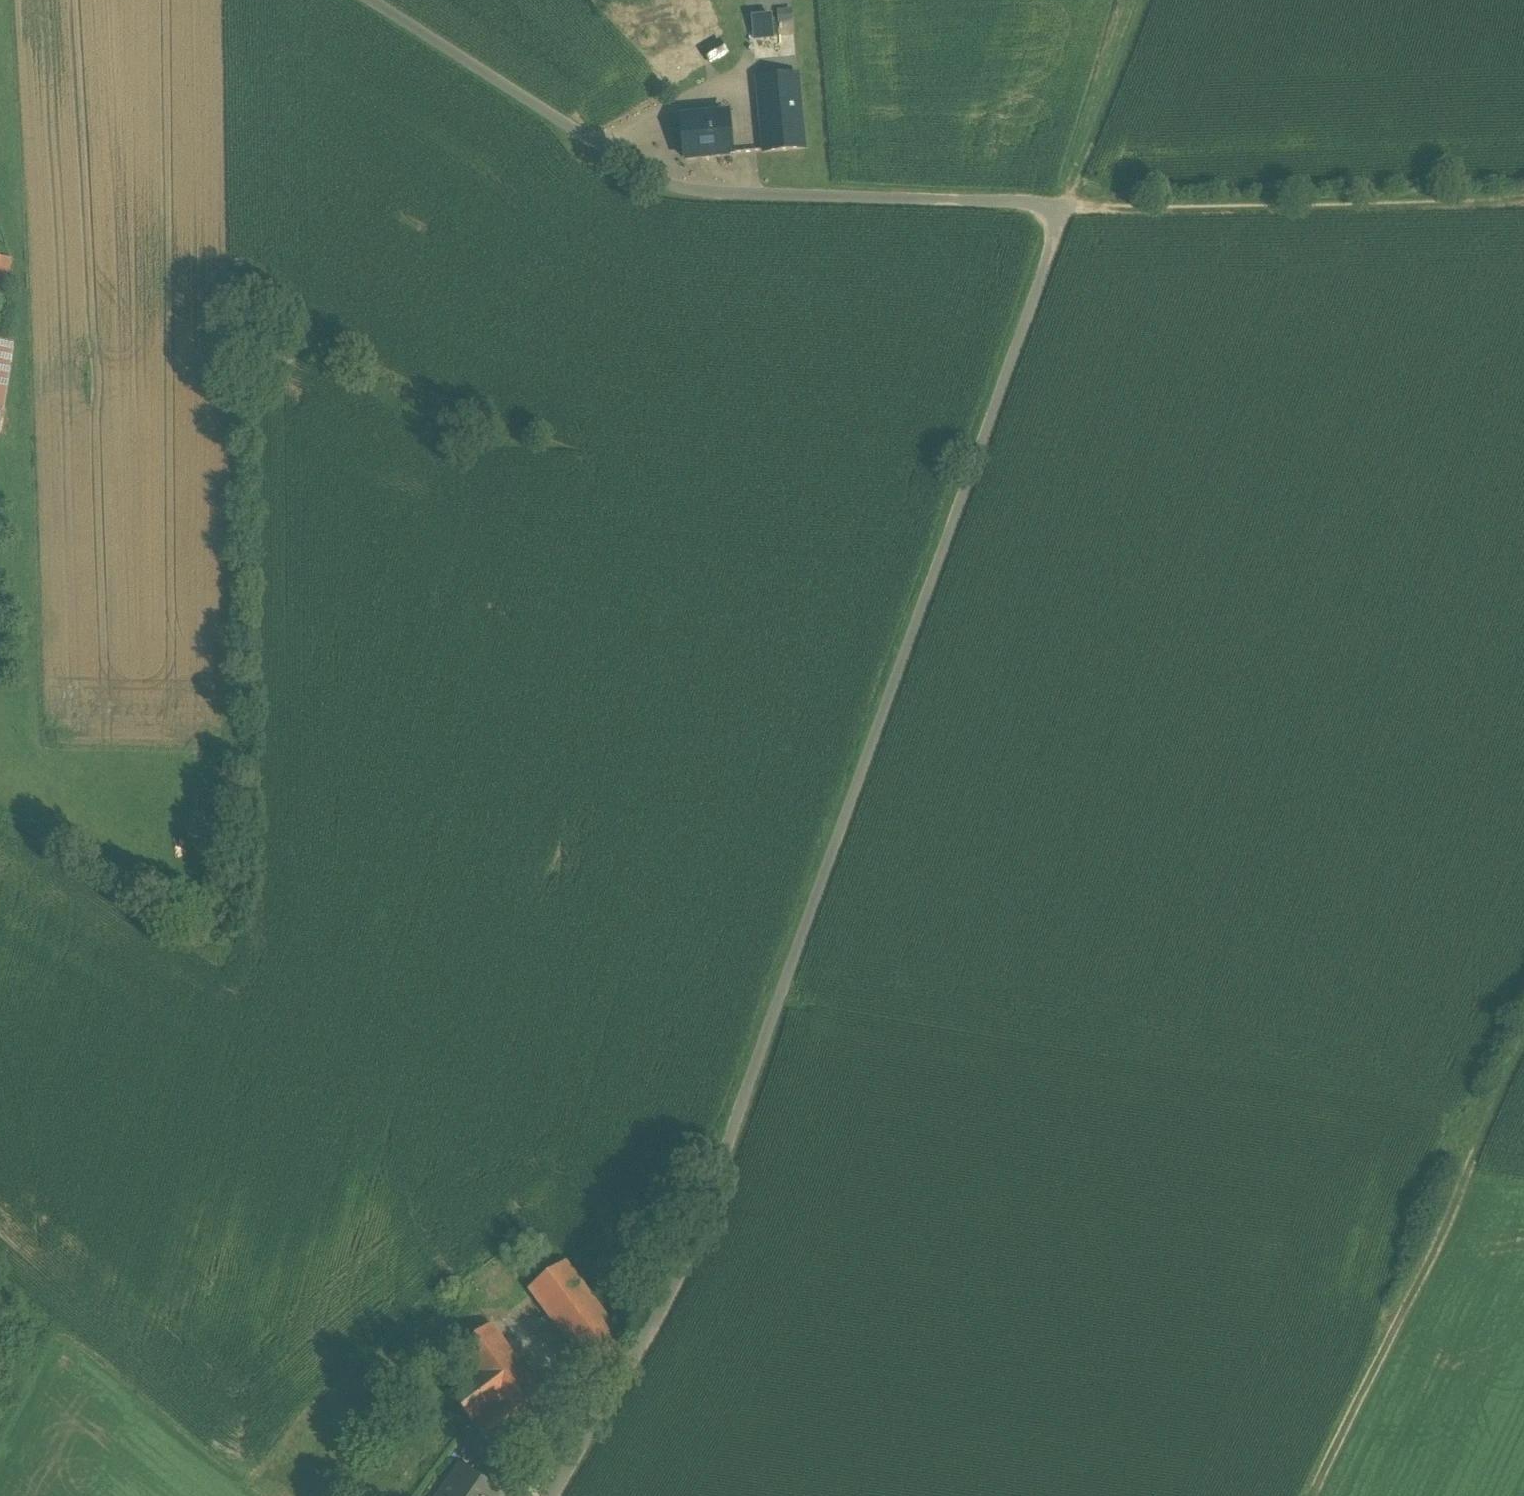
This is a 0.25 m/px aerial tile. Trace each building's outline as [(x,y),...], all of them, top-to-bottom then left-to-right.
[(642,20),(664,13),(660,0),(635,0),(642,20)] [(769,38),(767,14),(745,16),(747,40),(769,38)] [(700,51),(709,64),(726,53),(717,40),(700,51)] [(798,76),(758,80),(765,152),(805,149),(798,76)] [(730,116),(682,120),(686,160),(734,155),(730,116)] [(0,258),(0,291),(7,292),(12,260),(0,258)] [(1,411),(8,368),(7,368),(11,345),(0,344),(0,411),(1,411)] [(624,1342),(566,1263),(531,1289),(589,1368),(624,1342)] [(493,1325),(460,1350),(471,1364),(468,1366),(475,1376),(510,1349),(493,1325)] [(555,1410),(511,1349),(510,1349),(475,1376),(451,1394),(496,1454),(555,1410)] [(462,1469),(447,1490),(453,1494),(452,1495),(500,1495),(462,1469)]
